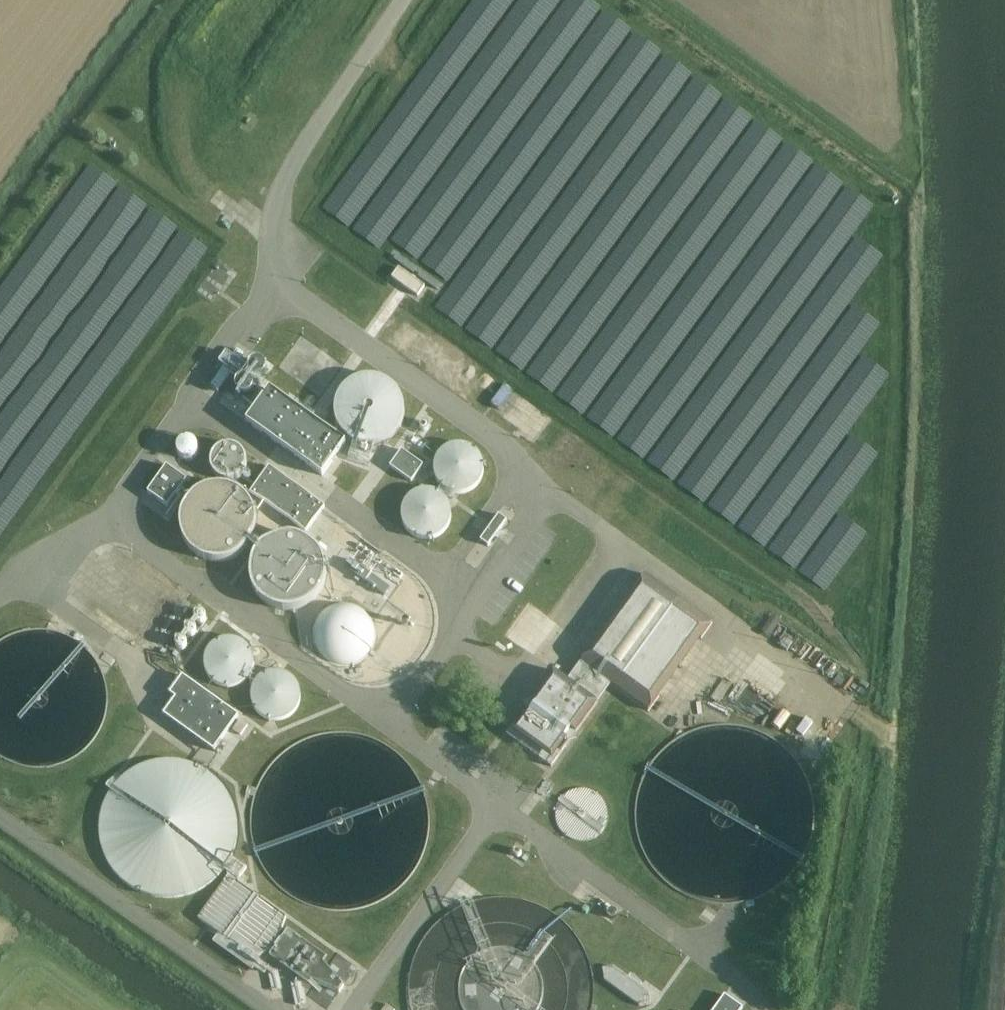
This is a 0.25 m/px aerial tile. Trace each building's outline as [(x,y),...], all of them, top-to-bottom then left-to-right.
[(592,14),(603,45),(622,38),(612,8),(592,14)] [(773,197),(799,196),(811,372),(787,408),(790,454),(767,456),(755,473),(758,477),(762,471),(763,484),(749,495),(748,475),(734,496),(752,516),(736,530),(828,590),(866,532),(838,513),(878,453),(850,434),(889,374),(871,362),(860,192),(733,109),(723,123),(723,125),(716,136),(750,175),(755,168),(772,179),(773,197)] [(399,268),(392,277),(417,296),(424,287),(399,268)] [(507,290),(473,336),(668,478),(681,471),(680,492),(699,493),(695,486),(695,475),(688,463),(702,443),(692,425),(683,437),(676,437),(677,406),(687,401),(677,394),(693,395),(678,384),(667,390),(668,364),(656,363),(661,356),(643,355),(627,344),(627,336),(609,336),(610,325),(597,303),(582,303),(583,271),(561,283),(561,293),(507,290)] [(264,375),(265,373),(265,372),(265,371),(265,370),(265,368),(265,367),(264,366),(263,365),(262,364),(261,363),(260,362),(259,362),(258,361),(256,361),(255,361),(254,362),(253,362),(251,363),(250,363),(249,364),(249,365),(248,366),(247,368),(247,369),(247,370),(247,372),(248,373),(248,374),(249,375),(249,376),(250,377),(252,378),(253,379),(254,379),(255,379),(257,379),(258,379),(259,379),(260,378),(261,378),(263,377),(263,376),(264,375)] [(400,428),(402,424),(403,419),(404,414),(404,409),(403,403),(402,399),(399,394),(396,390),(393,386),(389,383),(385,380),(380,378),(375,377),(370,376),(364,376),(359,377),(354,379),(350,381),(346,384),(342,388),(339,392),(336,397),(335,401),(334,407),(333,412),(334,417),(335,422),(337,427),(339,431),(342,435),(346,439),(350,442),(355,444),(360,446),(365,447),(370,447),(375,446),(380,445),(385,443),(389,440),(393,437),(397,433),(400,428)] [(251,394),(252,393),(252,391),(252,390),(252,389),(252,387),(252,386),(251,385),(250,384),(250,383),(249,382),(247,381),(246,381),(245,381),(244,380),(242,380),(241,381),(240,381),(239,382),(237,383),(236,384),(235,386),(235,387),(234,388),(234,390),(234,391),(235,392),(235,393),(236,394),(237,396),(238,396),(239,397),(240,398),(241,398),(242,398),(244,398),(245,398),(246,398),(248,397),(249,397),(250,396),(251,395),(251,394)] [(270,389),(246,422),(322,476),(346,443),(270,389)] [(197,455),(198,453),(199,452),(199,450),(199,448),(198,447),(198,445),(197,444),(196,443),(195,441),(194,440),(193,439),(191,439),(189,438),(188,438),(186,438),(185,439),(183,439),(182,440),(180,441),(179,442),(178,443),(177,445),(177,446),(176,448),(176,449),(176,451),(177,453),(177,454),(178,456),(179,457),(180,458),(182,459),(183,460),(185,460),(186,461),(188,461),(190,460),(191,460),(193,459),(194,458),(195,457),(196,456),(197,455)] [(481,481),(482,478),(483,475),(484,471),(484,467),(483,464),(482,460),(480,457),(478,454),(476,451),(473,449),(470,447),(467,446),(463,445),(459,444),(456,445),(452,445),(449,446),(445,448),(442,450),(440,453),(438,456),(436,459),(434,462),(434,466),(433,470),(434,473),(435,477),(436,480),(438,483),(440,486),(443,489),(446,491),(449,493),(452,494),(456,494),(460,494),(463,494),(467,493),(470,492),(473,490),(476,487),(479,485),(481,481)] [(244,473),(245,471),(246,468),(247,465),(247,463),(246,460),(245,458),(244,455),(243,453),(241,451),(239,449),(237,448),(234,447),(232,446),(229,446),(226,446),(224,447),(221,448),(219,449),(217,450),(215,452),(213,454),(212,457),(211,459),(210,462),(210,464),(210,467),(211,470),(212,472),(213,474),(215,477),(217,478),(219,480),(221,481),(224,482),(227,482),(229,482),(232,482),(234,482),(237,480),(239,479),(241,477),(243,475),(244,473)] [(401,450),(389,467),(411,482),(413,480),(423,465),(401,450)] [(148,492),(147,492),(168,507),(187,480),(166,466),(148,492)] [(269,467),(250,493),(306,533),(324,507),(269,467)] [(251,544),(253,538),(255,533),(256,527),(256,522),(255,516),(253,511),(251,506),(248,501),(244,497),(239,493),(235,490),(229,488),(224,487),(218,486),(213,486),(207,488),(202,489),(197,492),(192,495),(188,499),(185,504),(182,509),(180,514),(179,520),(178,525),(179,531),(180,536),(182,542),(185,546),(188,551),(193,555),(197,558),(202,561),(208,562),(213,563),(219,563),(224,563),(230,561),(235,559),(240,556),(244,552),(248,548),(251,544)] [(448,528),(449,525),(450,521),(451,518),(451,514),(450,511),(449,507),(447,504),(445,501),(443,498),(440,496),(437,494),(434,492),(430,492),(426,491),(423,491),(419,492),(416,493),(412,495),(409,497),(407,500),(405,502),(403,506),(402,509),(401,513),(401,516),(401,520),(402,524),(403,527),(405,530),(407,533),(410,536),(413,538),(416,539),(419,540),(423,541),(427,541),(430,541),(434,540),(437,538),(440,536),(443,534),(446,531),(448,528)] [(498,515),(480,541),(488,547),(507,521),(498,515)] [(323,593),(325,588),(327,583),(327,577),(327,572),(326,566),(325,561),(322,556),(319,551),(315,547),(311,543),(306,540),(301,538),(295,537),(290,536),(284,536),(279,537),(273,539),(268,542),(264,545),(260,549),(256,554),(253,559),(252,564),(250,569),(250,575),(250,581),(252,586),(254,591),(257,596),(260,601),(264,605),(269,608),(274,610),(279,612),(285,613),(290,613),(296,613),(301,611),(307,609),(312,606),(316,602),(320,598),(323,593)] [(350,560),(345,568),(384,595),(389,588),(367,571),(350,560)] [(690,607),(661,586),(645,574),(581,662),(582,664),(569,682),(553,670),(531,700),(536,704),(530,713),(525,709),(506,734),(552,768),(570,742),(577,741),(576,733),(611,686),(625,695),(649,712),(714,624),(690,607)] [(370,650),(372,646),(374,641),(374,637),(374,632),(373,628),(372,624),(370,620),(368,616),(365,613),(361,610),(357,607),(353,606),(349,604),(344,604),(340,604),(335,605),(331,607),(327,609),(323,611),(320,614),(317,618),(315,622),(313,626),(312,631),(312,635),(313,640),(314,644),(315,648),(317,652),(320,656),(324,659),(327,662),(331,664),(336,665),(340,666),(345,666),(349,665),(353,664),(358,662),(361,660),(365,657),(368,654),(370,650)] [(251,674),(252,671),(253,667),(254,663),(254,661),(254,659),(253,655),(252,652),(250,648),(248,645),(245,642),(242,640),(239,639),(235,637),(231,636),(228,636),(224,636),(220,637),(216,639),(213,641),(210,643),(208,646),(206,649),(204,653),(203,657),(202,660),(202,664),(203,668),(204,672),(206,675),(208,678),(211,681),(214,683),(217,685),(221,686),(225,687),(229,688),(232,687),(236,686),(240,685),(243,683),(246,680),(249,677),(251,674)] [(297,709),(299,705),(300,701),(301,698),(301,695),(301,694),(300,690),(299,686),(297,683),(295,680),(292,677),(289,675),(286,673),(282,671),(278,671),(274,670),(271,671),(267,672),(263,673),(260,675),(257,678),(254,681),(252,684),(251,687),(250,691),(249,695),(249,699),(250,702),(251,706),(253,710),(255,713),(258,715),(261,718),(264,720),(268,721),(272,722),(275,722),(279,722),(283,721),(286,719),(290,717),(293,715),(295,712),(297,709)] [(175,698),(163,714),(214,750),(239,715),(183,675),(169,694),(175,698)] [(230,860),(234,851),(237,841),(238,831),(238,825),(238,821),(236,811),(233,801),(229,792),(223,783),(215,776),(207,770),(200,766),(189,761),(179,759),(168,759),(158,759),(148,762),(139,766),(130,771),(122,778),(115,785),(110,794),(105,803),(102,813),(101,824),(101,834),(103,844),(106,854),(111,863),(116,871),(124,878),(132,885),(141,890),(151,893),(161,895),(171,896),(181,895),(191,892),(201,888),(210,883),(217,877),(224,869),(230,860)] [(509,841),(501,835),(494,844),(503,850),(509,841)] [(613,967),(602,969),(604,981),(639,1006),(651,1004),(649,993),(640,987),(613,967)] [(714,1009),(741,1009),(743,1007),(725,995),(714,1009)]
